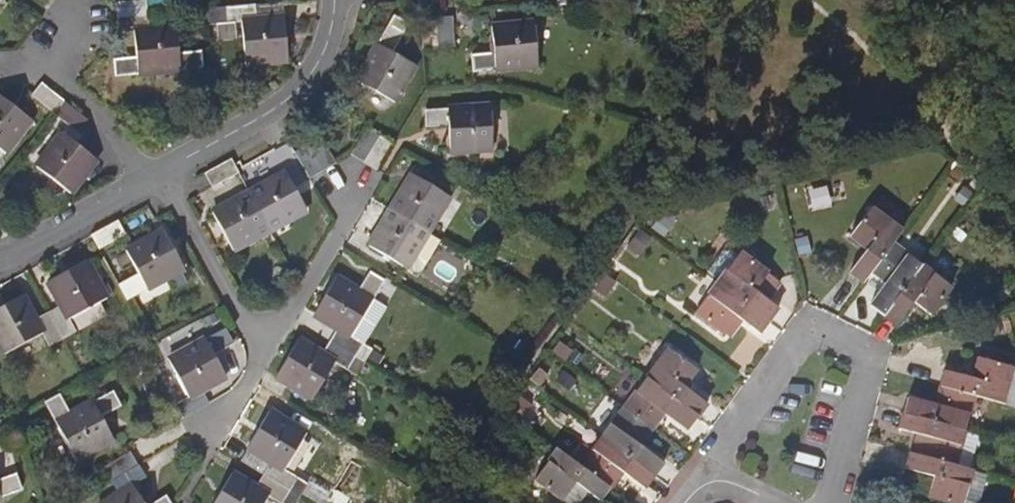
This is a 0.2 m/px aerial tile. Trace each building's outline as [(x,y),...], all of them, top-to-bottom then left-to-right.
[(119,4),(120,18),(151,15),(150,1),(119,4)] [(259,20),(258,5),(214,9),(208,9),(210,24),(244,21),(248,64),(290,60),(286,17),(259,20)] [(152,30),(151,15),(120,18),(122,33),(136,32),(138,59),(114,62),(116,78),(204,69),(202,53),(181,55),(179,28),(152,30)] [(361,73),(398,95),(419,59),(398,46),(410,25),(395,17),(361,73)] [(424,19),(426,50),(440,49),(439,18),(424,19)] [(455,48),(454,18),(439,18),(440,49),(455,48)] [(471,71),(536,66),(533,23),(492,26),(494,53),(470,55),(471,71)] [(33,95),(57,114),(66,102),(43,83),(33,95)] [(0,91),(0,144),(8,150),(34,117),(0,91)] [(79,132),(89,120),(66,102),(57,114),(79,132)] [(492,107),(427,111),(428,127),(449,126),(451,154),(494,151),(492,107)] [(353,154),(367,162),(382,136),(370,129),(353,154)] [(98,159),(64,133),(39,168),(72,193),(98,159)] [(379,170),(395,144),(382,136),(367,162),(379,170)] [(324,171),(337,164),(323,138),(311,144),(324,171)] [(297,153),(312,179),(324,171),(311,144),(297,153)] [(214,187),(240,172),(233,160),(232,160),(207,173),(214,187)] [(288,173),(251,193),(272,230),(308,209),(288,173)] [(415,175),(394,212),(429,233),(451,197),(415,175)] [(972,194),(963,186),(953,199),(962,206),(972,194)] [(234,251),(272,230),(251,193),(213,213),(234,251)] [(852,273),(865,283),(874,271),(895,244),(905,230),(875,208),(854,237),(870,248),(852,273)] [(407,270),(429,233),(394,212),(372,248),(407,270)] [(658,225),(669,234),(678,221),(668,214),(658,225)] [(128,235),(121,221),(94,236),(101,249),(128,235)] [(138,275),(120,284),(128,300),(186,269),(166,231),(127,252),(138,275)] [(429,233),(407,270),(416,275),(423,273),(442,241),(429,233)] [(872,306),(885,316),(923,264),(895,244),(874,271),(890,282),(872,306)] [(723,278),(720,283),(770,320),(780,308),(769,299),(782,283),(735,248),(728,249),(712,270),(723,278)] [(63,306),(50,313),(64,340),(78,333),(71,319),(108,298),(88,262),(51,282),(63,306)] [(952,286),(923,264),(885,316),(899,325),(916,302),(932,314),(952,286)] [(339,328),(332,342),(367,363),(375,350),(367,345),(389,309),(374,300),(386,280),(373,272),(360,292),(338,278),(316,314),(339,328)] [(761,333),(770,320),(720,283),(699,312),(725,331),(737,316),(761,333)] [(64,340),(50,313),(37,320),(24,297),(0,310),(0,343),(6,354),(44,333),(52,347),(64,340)] [(967,309),(954,312),(957,321),(969,319),(967,309)] [(175,406),(183,420),(209,406),(202,391),(226,378),(214,354),(235,342),(227,328),(169,360),(190,398),(175,406)] [(360,375),(367,363),(332,342),(324,354),(301,339),(278,377),(314,398),(336,361),(360,375)] [(670,349),(648,379),(699,417),(709,405),(685,387),(697,369),(670,349)] [(944,387),(978,397),(1014,407),(1014,369),(983,360),(977,379),(948,371),(944,387)] [(535,377),(545,386),(553,374),(543,365),(535,377)] [(648,379),(626,408),(654,429),(665,413),(689,430),(699,417),(648,379)] [(910,399),(906,414),(968,431),(978,397),(944,387),(939,406),(910,399)] [(70,415),(59,396),(46,403),(77,460),(115,440),(102,417),(122,405),(115,391),(70,415)] [(626,408),(604,438),(655,476),(665,463),(641,445),(654,429),(626,408)] [(272,462),(264,476),(300,498),(308,484),(284,471),(305,435),(270,414),(248,448),(272,462)] [(930,438),(925,457),(973,470),(983,435),(968,431),(906,414),(901,429),(930,438)] [(604,438),(582,467),(609,487),(622,472),(645,488),(655,476),(604,438)] [(489,455),(500,463),(507,452),(496,444),(489,455)] [(609,487),(582,467),(559,449),(537,477),(565,497),(566,497),(573,502),(583,502),(590,494),(599,500),(609,487)] [(107,468),(115,481),(140,465),(132,453),(107,468)] [(991,475),(973,470),(925,457),(914,453),(909,469),(937,477),(932,496),(958,502),(966,502),(967,500),(977,502),(983,502),(991,475)] [(140,465),(115,481),(123,494),(107,502),(147,502),(135,485),(147,477),(140,465)] [(300,498),(264,476),(256,488),(233,474),(215,502),(265,502),(269,496),(281,502),(297,502),(300,498)] [(24,490),(18,475),(0,481),(0,498),(24,490)] [(168,494),(154,502),(173,502),(168,494)]
